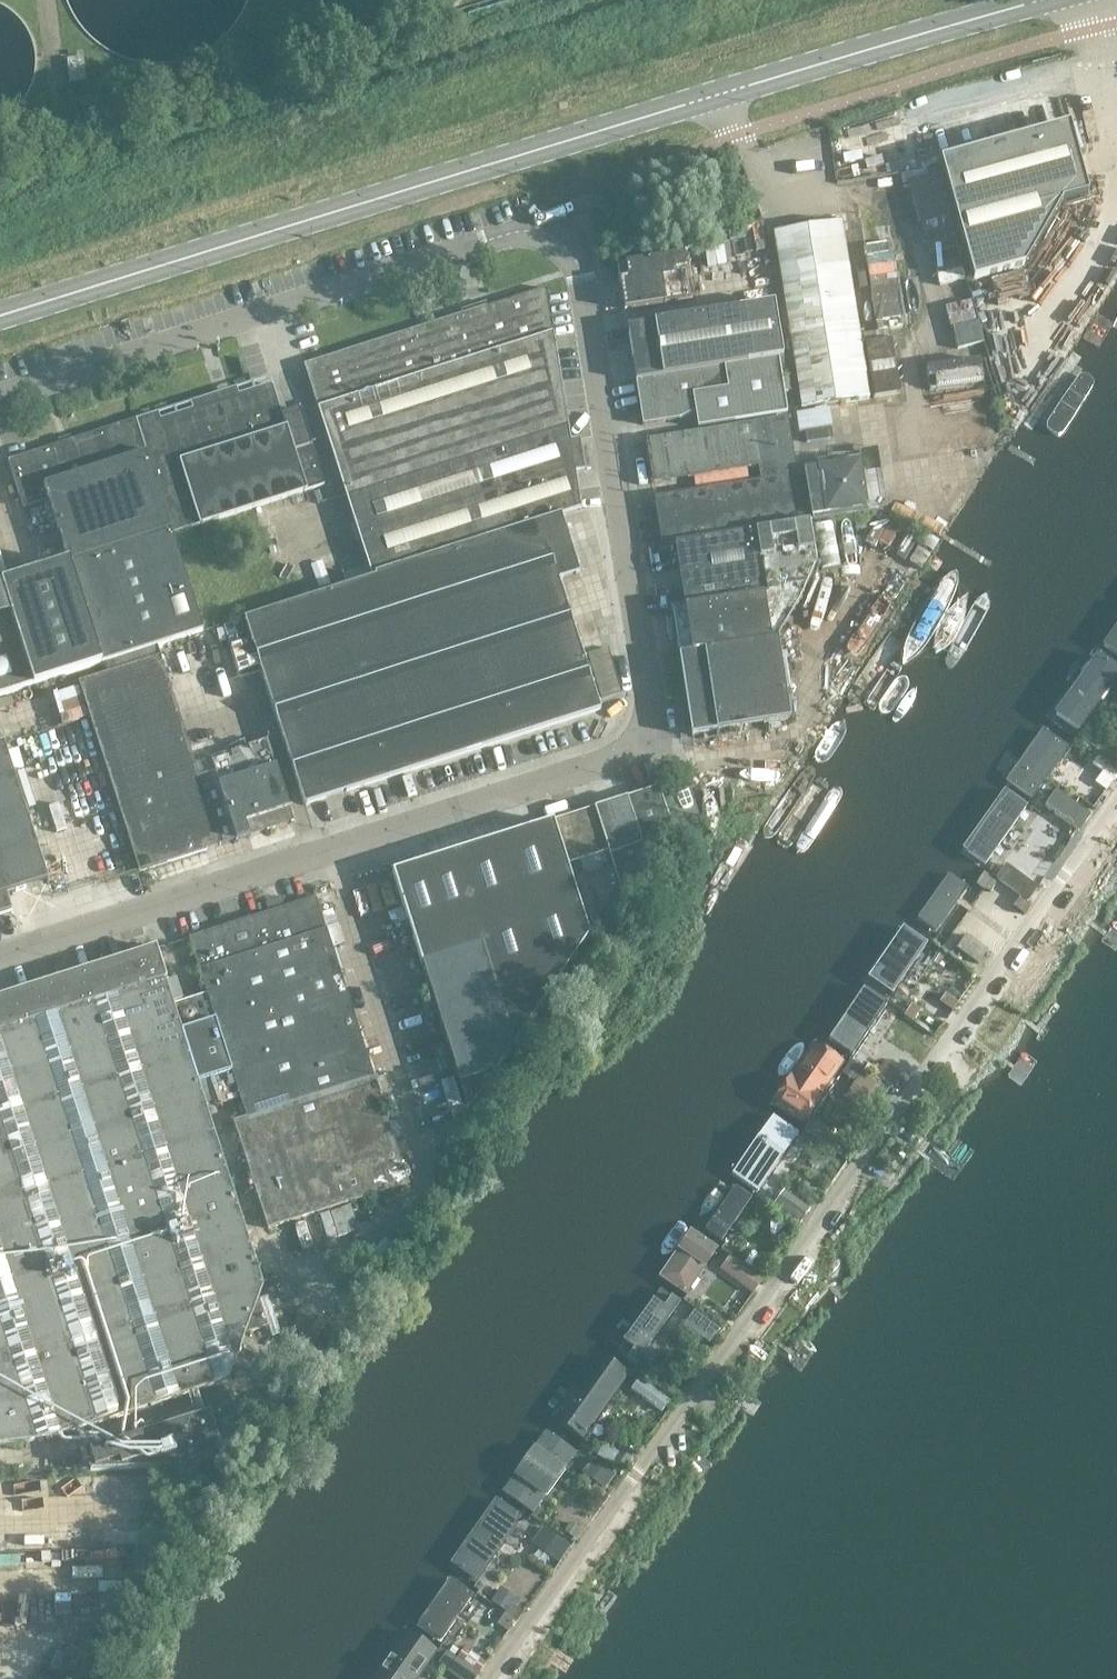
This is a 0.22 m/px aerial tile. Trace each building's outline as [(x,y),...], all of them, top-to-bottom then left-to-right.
[(443,22),(518,0),(493,0),(448,13),(447,8),(440,11),(443,22)] [(416,19),(419,31),(427,29),(424,17),(416,19)] [(87,82),(84,58),(67,60),(70,84),(87,82)] [(259,75),(257,67),(249,69),(252,77),(259,75)] [(1089,194),(1070,125),(1017,139),(1011,117),(984,124),(990,147),(940,161),(974,281),(1026,267),(1062,202),(1089,194)] [(52,126),(55,134),(76,128),(73,120),(52,126)] [(773,234),(802,410),(870,399),(841,223),(773,234)] [(896,240),(869,243),(877,314),(904,311),(896,240)] [(618,266),(625,310),(691,299),(684,255),(618,266)] [(341,481),(372,578),(562,519),(562,515),(581,510),(546,289),(305,366),(341,481)] [(951,306),(961,346),(986,340),(976,300),(951,306)] [(774,303),(627,327),(636,383),(783,359),(774,303)] [(984,357),(932,363),(935,386),(987,380),(984,357)] [(783,359),(636,383),(643,426),(696,417),(698,428),(792,413),(783,359)] [(135,420),(172,535),(325,486),(300,410),(283,416),(273,386),(222,402),(219,394),(211,396),(213,405),(160,422),(157,414),(135,420)] [(801,429),(835,426),(833,407),(800,410),(801,429)] [(788,418),(645,441),(652,485),(759,468),(761,481),(797,475),(788,418)] [(135,420),(8,461),(23,508),(49,500),(69,562),(24,577),(21,568),(6,573),(0,555),(0,581),(34,687),(203,632),(172,535),(135,420)] [(804,463),(813,518),(877,507),(869,460),(816,469),(814,461),(804,463)] [(654,498),(662,546),(754,531),(810,522),(803,474),(797,475),(761,481),(654,498)] [(580,574),(562,519),(246,619),(305,806),(589,714),(600,711),(559,581),(580,574)] [(671,609),(679,657),(777,639),(798,605),(816,564),(810,522),(754,531),(764,596),(671,609)] [(764,596),(754,531),(675,544),(685,607),(764,596)] [(34,687),(0,581),(0,698),(34,687)] [(1116,652),(1116,617),(1100,640),(1116,652)] [(777,639),(679,657),(691,737),(790,720),(778,641),(776,641),(777,639)] [(614,646),(590,651),(601,697),(624,692),(614,646)] [(1094,649),(1045,717),(1076,739),(1116,682),(1116,665),(1094,649)] [(79,683),(139,872),(221,846),(237,841),(294,822),(268,741),(195,764),(161,656),(79,683)] [(1068,746),(1041,727),(1004,782),(1031,800),(1068,746)] [(1090,747),(1116,766),(1116,751),(1098,737),(1090,747)] [(11,912),(6,896),(47,882),(3,746),(0,746),(0,916),(11,912)] [(1102,775),(1113,783),(1116,777),(1116,769),(1110,764),(1102,775)] [(568,866),(609,853),(622,893),(670,825),(669,822),(701,812),(690,778),(658,788),(553,822),(568,866)] [(1015,813),(989,795),(959,839),(985,857),(1015,813)] [(1055,796),(1045,809),(1077,833),(1087,820),(1055,796)] [(568,866),(553,822),(392,873),(467,1106),(474,1104),(490,1081),(489,1077),(496,1075),(591,937),(568,866)] [(1006,866),(996,880),(1027,904),(1037,890),(1006,866)] [(958,873),(923,918),(923,920),(923,921),(923,923),(924,924),(925,926),(926,927),(927,928),(928,928),(929,929),(930,930),(931,931),(932,931),(934,932),(935,932),(937,931),(938,931),(972,883),(972,882),(972,880),(972,878),(972,877),(971,875),(970,874),(967,872),(966,871),(965,871),(963,871),(962,871),(960,872),(959,872),(958,873)] [(189,939),(207,994),(232,1072),(247,1119),(234,1123),(269,1231),(409,1186),(316,898),(282,909),(279,906),(272,908),(271,912),(189,939)] [(965,937),(956,950),(978,966),(988,953),(965,937)] [(908,943),(882,984),(897,994),(923,952),(908,943)] [(207,994),(173,1005),(165,980),(166,979),(156,949),(0,999),(0,1445),(49,1439),(229,1382),(247,1332),(268,1326),(260,1297),(264,1287),(198,1083),(232,1072),(207,994)] [(835,1048),(852,1059),(891,1003),(875,992),(835,1048)] [(852,1061),(819,1039),(774,1105),(807,1128),(852,1061)] [(862,1074),(844,1098),(867,1115),(885,1090),(862,1074)] [(782,1116),(737,1179),(757,1193),(802,1130),(782,1116)] [(750,1201),(732,1188),(704,1229),(722,1241),(750,1201)] [(783,1192),(773,1206),(800,1224),(809,1211),(783,1192)] [(720,1250),(690,1228),(656,1274),(686,1296),(720,1250)] [(752,1253),(744,1264),(758,1275),(766,1264),(752,1253)] [(730,1258),(719,1272),(752,1296),(762,1282),(730,1258)] [(681,1301),(659,1286),(613,1352),(635,1367),(681,1301)] [(693,1313),(683,1326),(708,1345),(719,1331),(693,1313)] [(631,1375),(608,1359),(561,1427),(585,1443),(631,1375)] [(90,1453),(95,1470),(188,1468),(225,1457),(212,1412),(143,1433),(144,1438),(90,1453)] [(545,1431),(503,1493),(535,1515),(577,1453),(545,1431)] [(591,1459),(581,1473),(604,1490),(614,1476),(591,1459)] [(519,1516),(494,1499),(449,1565),(474,1582),(519,1516)] [(542,1529),(531,1544),(558,1563),(569,1548),(542,1529)] [(450,1578),(418,1626),(443,1643),(476,1596),(450,1578)] [(500,1589),(490,1603),(509,1616),(519,1603),(500,1589)] [(406,1631),(372,1678),(421,1678),(439,1654),(406,1631)] [(464,1649),(457,1659),(479,1675),(486,1664),(464,1649)] [(438,1666),(456,1678),(477,1678),(479,1676),(447,1653),(438,1666)]
